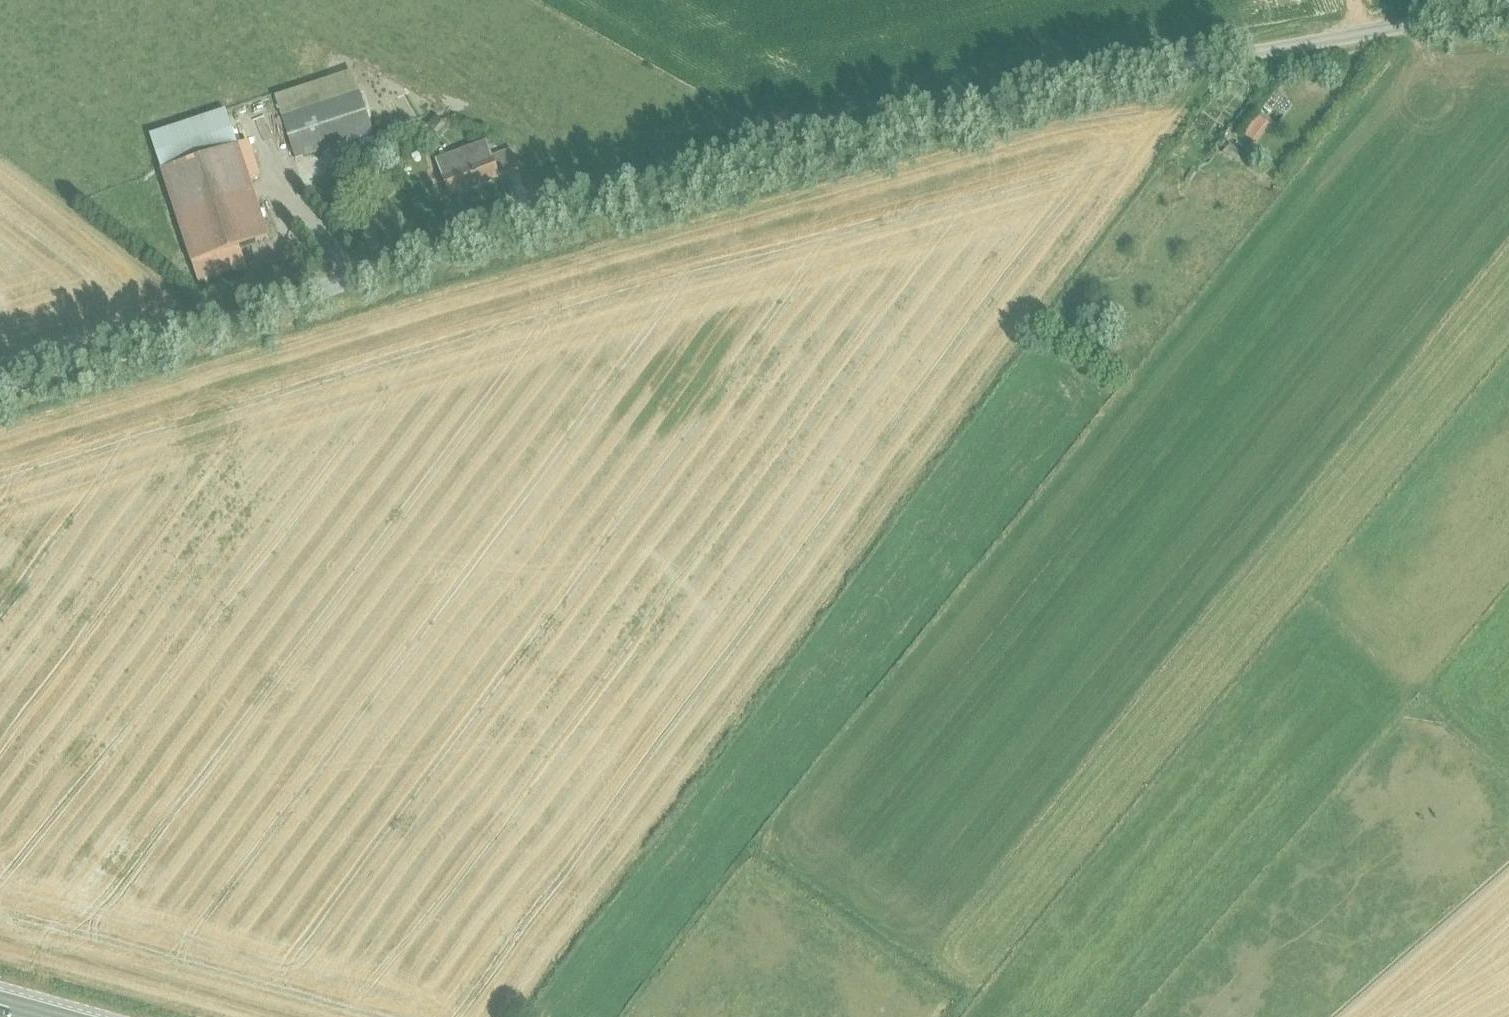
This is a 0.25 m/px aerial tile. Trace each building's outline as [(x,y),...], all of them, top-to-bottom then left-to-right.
[(296,160),(375,134),(354,72),(276,98),(296,160)] [(151,134),(163,172),(239,146),(227,110),(151,134)] [(436,114),(426,125),(442,138),(451,127),(436,114)] [(1269,125),(1257,116),(1242,135),(1254,144),(1269,125)] [(437,159),(450,196),(519,170),(511,148),(491,155),(486,141),(437,159)] [(250,142),(239,146),(163,172),(199,282),(247,266),(240,247),(269,237),(251,182),(262,178),(250,142)]
